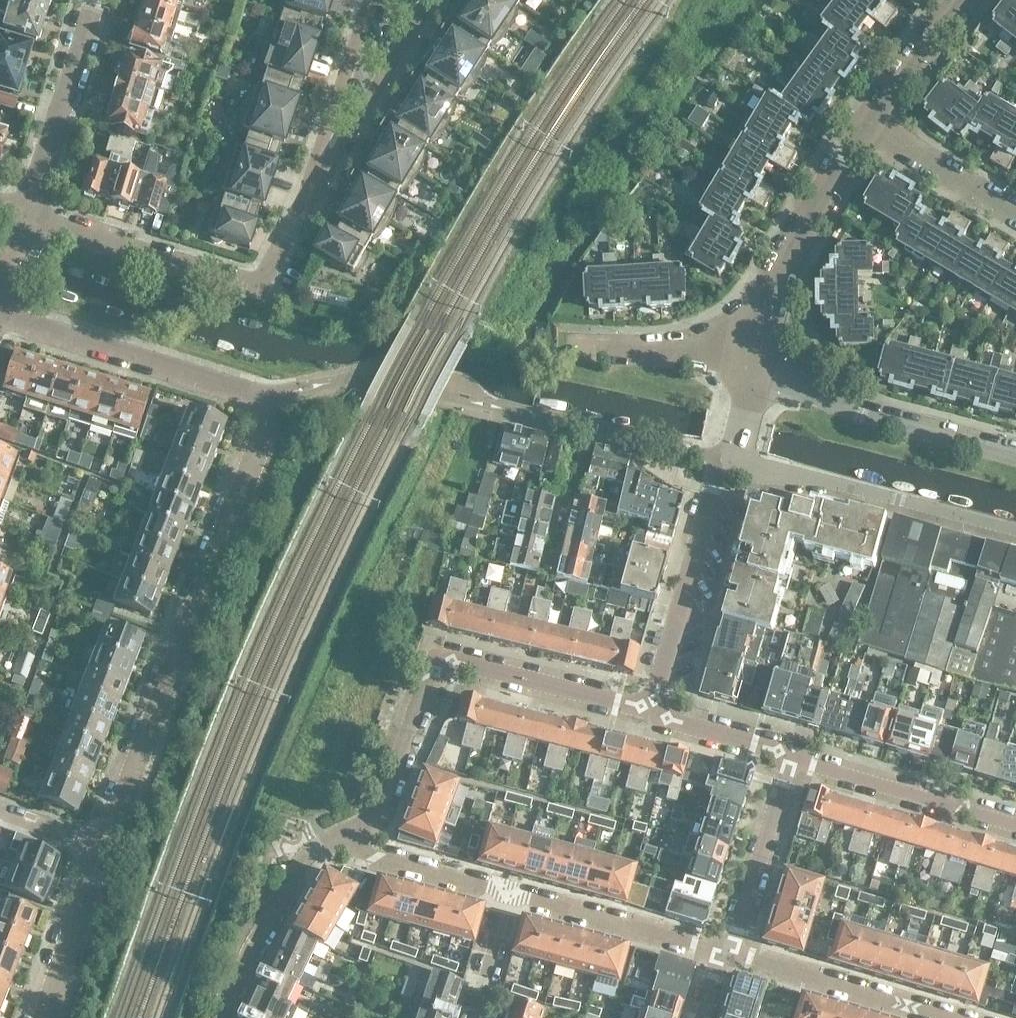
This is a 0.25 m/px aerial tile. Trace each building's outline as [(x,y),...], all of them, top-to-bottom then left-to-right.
[(44,17),(47,7),(50,6),(52,0),(0,0),(0,4),(44,17)] [(144,1),(181,12),(185,0),(144,0),(144,1)] [(281,17),(319,30),(324,15),(327,16),(333,0),(280,0),(280,2),(280,6),(284,7),(281,17)] [(463,18),(455,30),(487,51),(490,47),(492,48),(495,45),(498,43),(503,38),(508,32),(461,0),(453,12),(463,18)] [(461,0),(508,32),(513,24),(512,24),(514,21),(515,17),(516,14),(517,10),(515,9),(518,4),(512,0),(461,0)] [(834,3),(836,4),(864,26),(869,19),(871,17),(877,21),(887,29),(893,21),(882,12),(880,11),(866,0),(836,0),(834,3)] [(880,11),(882,12),(893,21),(899,13),(890,5),(884,0),(866,0),(880,11)] [(995,22),(997,25),(996,26),(1003,32),(999,37),(1003,40),(997,48),(1002,52),(1009,44),(1012,39),(1015,35),(1015,0),(1012,0),(995,22)] [(178,22),(181,12),(144,1),(144,2),(141,11),(138,10),(135,20),(138,21),(137,24),(174,35),(178,22)] [(829,16),(824,22),(832,29),(850,43),(855,47),(857,45),(861,39),(857,35),(864,26),(836,4),(834,3),(827,12),(829,16)] [(3,31),(36,41),(37,40),(40,38),(42,32),(40,29),(44,17),(0,4),(0,30),(3,31)] [(823,13),(814,7),(810,12),(819,19),(823,13)] [(197,27),(199,18),(187,14),(184,23),(197,27)] [(266,37),(263,45),(312,62),(318,45),(314,44),(319,30),(281,17),(278,27),(274,25),(271,28),(269,31),(266,37)] [(174,35),(137,24),(135,34),(131,34),(128,41),(131,44),(130,46),(162,56),(167,57),(171,44),(190,50),(192,41),(174,35)] [(824,44),(821,48),(854,73),(860,65),(856,62),(864,50),(857,45),(855,47),(850,43),(832,29),(825,38),(827,40),(824,44)] [(437,36),(430,48),(477,79),(481,72),(483,68),(484,65),(485,61),(486,57),(484,56),(487,51),(455,30),(447,43),(437,36)] [(241,38),(230,34),(228,41),(239,44),(241,38)] [(251,41),(261,45),(263,37),(253,34),(251,41)] [(811,34),(806,39),(815,45),(819,40),(811,34)] [(0,36),(0,62),(25,69),(26,68),(29,66),(31,60),(29,56),(33,45),(0,36)] [(534,49),(544,55),(551,45),(540,38),(534,49)] [(806,39),(802,45),(810,51),(811,58),(805,65),(807,66),(837,88),(843,78),(847,81),(854,73),(821,48),(820,48),(815,45),(806,39)] [(978,60),(980,57),(984,53),(969,41),(962,49),(978,60)] [(1002,52),(1007,56),(1014,47),(1009,44),(1002,52)] [(263,69),(260,79),(298,92),(303,78),(306,79),(312,62),(263,45),(260,54),(261,54),(259,61),(259,68),(263,69)] [(432,66),(424,79),(456,99),(459,94),(461,96),(467,91),(470,88),(472,85),(472,86),(477,79),(430,48),(422,60),(432,66)] [(528,59),(538,65),(544,55),(534,49),(528,59)] [(123,72),(121,77),(162,90),(167,74),(169,73),(171,71),(172,68),(182,71),(184,64),(155,55),(153,62),(128,54),(126,63),(124,64),(122,71),(123,72)] [(17,94),(20,84),(25,82),(26,76),(24,72),(25,69),(0,62),(0,89),(17,94)] [(791,68),(784,77),(794,84),(828,108),(834,100),(830,97),(837,88),(807,66),(805,65),(799,73),(791,68)] [(226,82),(230,71),(219,67),(216,73),(215,78),(226,82)] [(112,95),(113,99),(155,112),(162,90),(121,77),(120,76),(116,88),(113,90),(112,95)] [(774,93),(772,95),(785,104),(798,114),(803,118),(802,120),(809,125),(818,114),(822,117),(828,108),(794,84),(784,77),(780,83),(786,88),(785,90),(788,93),(783,100),(774,93)] [(257,89),(253,88),(249,93),(245,100),(242,108),(291,124),(297,108),(294,106),(298,92),(260,79),(257,89)] [(406,85),(399,97),(447,127),(451,120),(451,119),(452,116),(454,109),(455,105),(453,104),(456,99),(424,79),(416,91),(406,85)] [(935,123),(942,129),(976,86),(971,81),(965,89),(960,85),(957,89),(952,86),(951,88),(946,85),(926,110),(937,119),(934,123),(935,123)] [(998,96),(1003,86),(997,83),(992,92),(998,96)] [(766,91),(757,85),(754,91),(763,97),(766,91)] [(976,86),(942,129),(950,136),(953,132),(963,139),(965,140),(971,131),(969,130),(973,126),(988,102),(977,95),(981,90),(976,86)] [(712,93),(706,104),(715,109),(721,98),(712,93)] [(17,110),(20,100),(0,94),(0,105),(17,110)] [(760,106),(755,114),(757,116),(787,134),(794,123),(798,126),(802,120),(803,118),(798,114),(785,104),(772,95),(770,97),(769,96),(762,106),(760,106)] [(401,115),(394,128),(426,147),(429,142),(431,144),(434,141),(437,139),(442,133),(442,134),(447,127),(399,97),(391,109),(401,115)] [(969,130),(971,131),(979,136),(982,131),(992,137),(1009,108),(992,97),(989,102),(988,102),(973,126),(969,130)] [(155,112),(113,99),(113,100),(114,101),(113,106),(111,106),(109,113),(110,115),(107,123),(148,135),(149,130),(155,112)] [(239,130),(242,132),(239,141),(277,154),(282,140),(286,141),(291,124),(242,108),(240,116),(239,123),(238,127),(239,130)] [(992,137),(1002,143),(992,161),(1001,166),(1015,140),(1015,112),(1009,108),(992,137)] [(698,109),(690,121),(702,128),(710,116),(698,109)] [(505,117),(494,110),(488,119),(499,126),(505,117)] [(752,125),(747,132),(749,134),(748,135),(779,154),(782,156),(793,163),(798,154),(799,154),(788,147),(781,144),(783,142),(787,134),(757,116),(755,114),(750,122),(752,125)] [(376,134),(369,146),(417,175),(421,168),(422,164),(424,157),(425,154),(423,152),(426,147),(394,128),(386,140),(376,134)] [(111,154),(108,164),(95,159),(90,178),(87,177),(82,193),(86,194),(86,196),(94,199),(95,196),(109,201),(128,138),(112,133),(106,151),(111,154)] [(471,141),(480,146),(484,139),(475,133),(471,141)] [(745,137),(735,153),(765,171),(769,164),(771,162),(777,166),(788,172),(793,163),(782,156),(779,154),(748,135),(746,138),(745,137)] [(696,149),(678,137),(673,145),(681,151),(692,157),(696,149)] [(128,138),(109,201),(120,204),(119,207),(128,210),(129,207),(132,208),(143,174),(129,170),(133,159),(131,159),(137,141),(128,138)] [(154,142),(144,138),(143,142),(165,149),(167,141),(155,138),(154,142)] [(1015,161),(1015,140),(1001,166),(1010,171),(1015,161)] [(192,148),(190,145),(186,160),(221,170),(270,187),(276,170),(273,169),(277,154),(239,141),(236,152),(229,155),(225,156),(221,157),(217,157),(213,156),(209,156),(205,155),(202,154),(195,150),(192,148)] [(372,164),(364,177),(397,196),(400,191),(402,192),(405,190),(408,187),(410,185),(412,182),(413,182),(417,175),(369,146),(362,158),(372,164)] [(692,157),(681,151),(678,157),(688,163),(692,157)] [(143,174),(132,208),(144,211),(143,214),(151,216),(152,214),(156,215),(158,208),(169,212),(184,168),(172,166),(171,167),(166,177),(158,174),(160,158),(160,157),(149,152),(143,174)] [(735,153),(724,170),(727,171),(726,172),(728,173),(757,192),(760,193),(771,200),(777,191),(766,185),(759,181),(760,180),(765,171),(735,153)] [(222,194),(218,204),(257,217),(261,202),(265,203),(270,187),(221,170),(219,178),(218,185),(218,189),(218,193),(222,194)] [(716,183),(711,191),(742,209),(746,202),(748,199),(755,203),(766,209),(771,200),(760,193),(757,192),(728,173),(722,182),(716,183)] [(347,184),(340,196),(389,224),(393,217),(392,217),(394,213),(395,210),(396,206),(396,202),(394,201),(397,196),(364,177),(357,190),(347,184)] [(866,205),(887,217),(906,185),(897,179),(894,184),(883,177),(866,205)] [(906,185),(887,217),(896,223),(895,227),(904,232),(917,209),(919,210),(924,202),(912,195),(915,190),(906,185)] [(454,187),(450,193),(459,199),(464,193),(454,187)] [(693,200),(689,205),(703,213),(705,214),(706,213),(718,220),(730,227),(736,230),(737,229),(741,222),(737,219),(742,209),(711,191),(705,200),(708,203),(707,205),(701,202),(701,204),(693,200)] [(384,231),(389,224),(340,196),(333,208),(343,214),(335,227),(368,246),(371,240),(373,242),(376,239),(379,236),(382,234),(384,231)] [(257,217),(218,204),(215,214),(211,212),(209,216),(207,219),(205,226),(204,230),(204,234),(210,236),(210,240),(211,243),(214,245),(218,245),(221,244),(223,241),(250,250),(250,248),(255,232),(252,231),(257,217)] [(917,209),(904,232),(898,241),(908,247),(907,251),(915,255),(934,224),(923,219),(926,214),(919,210),(917,209)] [(669,217),(662,212),(659,217),(659,220),(660,224),(663,226),(669,217)] [(934,224),(915,255),(923,261),(927,258),(936,263),(963,218),(953,213),(943,230),(934,224)] [(710,229),(705,238),(737,257),(743,248),(738,246),(745,234),(737,229),(736,230),(730,227),(718,220),(714,218),(713,217),(707,226),(710,229)] [(963,218),(936,263),(955,274),(971,246),(961,241),(971,224),(963,218)] [(677,221),(671,229),(692,242),(698,245),(693,253),(695,254),(692,260),(721,276),(721,274),(728,264),(732,266),(737,257),(703,237),(698,234),(691,230),(691,231),(683,227),(684,226),(677,221)] [(880,228),(867,221),(862,231),(875,237),(880,228)] [(368,246),(335,227),(328,240),(323,237),(314,253),(327,260),(342,269),(356,276),(359,273),(362,270),(365,264),(366,260),(367,256),(364,254),(368,246)] [(887,232),(881,229),(875,238),(882,241),(887,232)] [(971,246),(955,274),(975,286),(1002,240),(992,235),(982,252),(971,246)] [(1002,240),(975,286),(994,297),(1011,269),(1001,263),(1011,246),(1002,240)] [(898,251),(892,248),(886,257),(892,261),(898,251)] [(835,264),(835,273),(860,273),(875,273),(875,272),(875,254),(872,254),(873,249),(840,249),(840,264),(835,264)] [(612,266),(611,255),(603,255),(604,266),(612,266)] [(650,269),(636,270),(638,304),(652,303),(652,309),(663,308),(659,255),(653,256),(654,264),(650,264),(650,269)] [(665,255),(659,255),(663,308),(673,307),(672,302),(686,301),(685,269),(679,269),(679,267),(670,268),(669,264),(666,264),(665,255)] [(994,297),(993,300),(1011,311),(1015,303),(1015,272),(1011,269),(994,297)] [(621,271),(612,271),(615,311),(624,310),(624,305),(638,304),(636,270),(621,271)] [(593,274),(588,275),(589,307),(603,306),(604,312),(615,311),(612,271),(601,272),(592,272),(593,274)] [(820,288),(820,297),(860,296),(873,296),(873,292),(865,292),(864,288),(860,287),(860,273),(835,273),(825,273),(825,287),(820,288)] [(905,283),(898,279),(892,288),(899,292),(905,283)] [(860,296),(820,297),(820,308),(826,308),(826,322),(835,322),(861,321),(860,296)] [(925,303),(917,298),(912,306),(921,310),(925,303)] [(943,311),(935,306),(930,314),(939,318),(943,311)] [(971,321),(960,315),(956,322),(967,328),(971,321)] [(861,321),(835,322),(835,332),(841,332),(841,346),(873,346),(873,339),(876,339),(876,323),(870,323),(870,321),(861,321)] [(897,346),(896,349),(890,347),(882,379),(895,382),(894,387),(904,390),(914,351),(897,346)] [(960,348),(953,346),(950,357),(957,359),(960,348)] [(957,359),(964,361),(967,350),(960,348),(957,359)] [(914,351),(904,390),(913,393),(915,388),(926,391),(935,357),(935,355),(926,352),(925,354),(914,351)] [(0,380),(0,394),(3,395),(12,398),(13,396),(27,400),(39,362),(37,362),(39,358),(25,354),(24,357),(15,355),(8,379),(1,377),(0,380)] [(978,368),(968,402),(980,405),(978,410),(988,413),(997,380),(1002,356),(995,354),(990,371),(988,371),(987,369),(978,366),(978,368)] [(935,357),(926,391),(937,394),(936,399),(946,401),(955,369),(956,362),(954,362),(945,359),(945,357),(935,355),(935,357)] [(988,413),(999,415),(1001,410),(1012,414),(1015,400),(1015,376),(1012,375),(1014,368),(1008,367),(1010,358),(1002,356),(997,380),(988,413)] [(27,400),(24,409),(45,416),(45,415),(48,407),(60,369),(39,362),(27,400)] [(955,369),(946,401),(956,404),(958,399),(968,402),(978,368),(978,366),(969,364),(967,365),(956,362),(955,369)] [(48,407),(45,415),(55,418),(54,419),(67,423),(68,420),(70,413),(82,376),(60,369),(48,407)] [(70,413),(68,420),(90,427),(92,420),(104,383),(105,383),(82,376),(70,413)] [(92,420),(90,427),(112,434),(114,427),(126,389),(105,383),(104,383),(92,420)] [(114,427),(112,434),(134,441),(137,432),(149,397),(147,396),(140,394),(141,391),(128,386),(126,390),(126,389),(114,427)] [(150,406),(147,416),(154,419),(158,408),(150,406)] [(179,431),(180,431),(217,445),(217,443),(220,444),(224,433),(221,432),(225,423),(187,409),(186,413),(179,431)] [(157,420),(147,416),(140,439),(150,442),(157,420)] [(17,430),(0,425),(0,439),(12,443),(17,430)] [(503,448),(503,449),(505,450),(502,461),(508,462),(508,463),(521,466),(524,453),(528,454),(532,433),(504,426),(499,446),(503,448)] [(38,437),(17,430),(12,443),(34,450),(38,437)] [(171,451),(172,452),(211,467),(215,455),(213,454),(217,445),(180,431),(179,431),(171,451)] [(524,453),(521,466),(542,472),(550,438),(532,433),(528,454),(524,453)] [(542,472),(541,474),(568,480),(576,444),(550,438),(542,472)] [(595,447),(588,478),(582,499),(601,503),(603,494),(595,492),(598,480),(607,482),(615,451),(595,447)] [(9,480),(16,461),(19,462),(20,458),(0,451),(0,477),(9,480)] [(615,451),(607,482),(613,484),(608,504),(618,507),(623,486),(626,474),(630,455),(615,451)] [(25,452),(23,459),(35,464),(38,456),(25,452)] [(77,466),(81,455),(69,452),(66,462),(77,466)] [(136,452),(133,460),(144,464),(146,455),(136,452)] [(172,452),(164,474),(200,488),(204,477),(206,479),(211,467),(172,452)] [(88,469),(92,458),(81,455),(77,466),(88,469)] [(144,464),(133,460),(131,469),(141,472),(144,464)] [(124,474),(111,470),(109,477),(122,481),(124,474)] [(77,486),(80,478),(70,474),(67,482),(77,486)] [(164,474),(156,495),(194,510),(199,498),(196,497),(200,488),(164,474)] [(497,477),(484,474),(478,498),(491,502),(497,477)] [(616,516),(617,516),(630,520),(640,485),(639,485),(640,480),(640,478),(626,474),(623,486),(616,516)] [(1,502),(9,480),(0,477),(0,501),(1,502)] [(88,478),(84,490),(96,495),(100,483),(88,478)] [(640,485),(630,520),(640,522),(638,531),(636,530),(631,550),(642,554),(645,541),(649,525),(658,494),(659,494),(660,491),(652,488),(653,483),(640,480),(639,485),(640,485)] [(511,504),(524,507),(551,513),(555,498),(554,498),(555,492),(537,488),(516,483),(511,504)] [(96,495),(84,490),(76,512),(88,517),(96,495)] [(658,494),(649,525),(645,541),(642,554),(661,559),(666,560),(671,540),(682,499),(680,499),(680,496),(677,493),(673,492),(668,493),(660,491),(659,494),(658,494)] [(156,495),(148,516),(184,530),(187,520),(191,521),(194,510),(156,495)] [(574,498),(571,513),(601,521),(602,521),(613,524),(615,518),(618,508),(601,503),(582,499),(574,498)] [(62,524),(70,503),(58,499),(50,520),(62,524)] [(488,520),(492,503),(480,499),(475,517),(488,520)] [(797,510),(766,502),(763,511),(754,509),(732,590),(741,592),(739,601),(729,599),(725,618),(726,618),(760,627),(773,631),(781,601),(784,593),(789,594),(794,575),(789,573),(797,544),(808,546),(807,550),(876,569),(889,520),(820,501),(814,499),(811,509),(798,506),(797,510)] [(502,518),(520,522),(548,528),(551,513),(524,507),(511,504),(506,502),(502,518)] [(456,508),(452,524),(469,529),(473,513),(456,508)] [(571,513),(567,529),(598,537),(610,540),(612,530),(600,527),(601,521),(571,513)] [(148,516),(139,538),(178,553),(182,540),(180,539),(184,530),(148,516)] [(469,531),(484,535),(487,520),(472,516),(469,531)] [(518,529),(517,536),(544,543),(548,528),(520,522),(502,518),(500,525),(518,529)] [(896,521),(860,645),(907,658),(906,661),(970,680),(1013,554),(969,542),(896,521)] [(32,537),(55,546),(59,535),(36,527),(32,537)] [(69,528),(68,533),(82,538),(84,533),(69,528)] [(476,533),(462,529),(459,540),(473,544),(476,533)] [(567,529),(563,545),(594,552),(607,556),(610,540),(598,537),(567,529)] [(82,538),(68,533),(63,546),(77,551),(82,538)] [(495,547),(513,551),(540,557),(544,543),(517,536),(515,544),(497,540),(495,547)] [(118,553),(131,559),(167,573),(171,563),(174,564),(178,553),(139,538),(135,550),(122,545),(118,553)] [(462,541),(458,555),(471,559),(475,544),(462,541)] [(563,545),(560,561),(591,569),(604,572),(607,556),(594,552),(563,545)] [(611,545),(600,588),(619,593),(631,596),(642,599),(654,603),(666,560),(661,559),(642,554),(631,550),(631,551),(611,545)] [(498,556),(496,563),(531,571),(537,572),(540,557),(513,551),(495,547),(493,554),(498,556)] [(0,550),(0,561),(5,563),(8,553),(0,550)] [(1014,551),(1013,554),(970,680),(975,681),(989,685),(1015,691),(1015,552),(1014,551)] [(131,559),(123,581),(159,595),(163,584),(165,585),(169,575),(167,574),(167,573),(131,559)] [(560,561),(556,577),(560,578),(560,579),(600,588),(604,572),(591,569),(560,561)] [(21,569),(17,578),(27,582),(30,573),(21,569)] [(5,598),(12,579),(14,580),(15,577),(0,571),(0,597),(5,598)] [(433,600),(427,625),(447,630),(459,581),(450,579),(445,602),(438,600),(438,601),(433,600)] [(474,609),(468,635),(489,640),(500,592),(503,582),(493,580),(491,589),(486,612),(474,609)] [(123,581),(115,602),(151,615),(155,606),(157,607),(161,597),(158,596),(159,595),(123,581)] [(459,581),(447,630),(468,635),(474,609),(463,606),(469,584),(459,581)] [(586,599),(589,586),(569,582),(566,594),(586,599)] [(854,583),(838,620),(849,624),(866,586),(854,583)] [(500,592),(489,640),(509,645),(516,619),(505,616),(510,594),(500,592)] [(615,607),(624,610),(627,597),(618,594),(615,607)] [(639,611),(642,599),(631,596),(628,608),(639,611)] [(93,607),(109,613),(113,603),(97,597),(93,607)] [(516,619),(509,645),(530,650),(542,602),(532,599),(527,622),(516,619)] [(546,626),(551,604),(542,602),(530,650),(551,655),(557,629),(546,626)] [(105,623),(109,613),(93,607),(89,617),(105,623)] [(583,612),(573,609),(568,632),(557,629),(551,655),(571,660),(583,612)] [(809,610),(808,617),(824,621),(826,614),(809,610)] [(625,622),(613,670),(634,675),(640,649),(635,648),(628,646),(636,613),(628,611),(625,622)] [(583,612),(571,660),(592,665),(599,639),(587,636),(592,614),(583,612)] [(821,629),(824,621),(808,617),(805,626),(821,629)] [(716,649),(717,651),(716,652),(736,657),(750,661),(756,639),(760,627),(730,619),(726,618),(720,641),(718,642),(716,649)] [(599,639),(592,665),(613,670),(625,622),(614,619),(608,641),(599,639)] [(846,630),(849,624),(838,620),(835,626),(846,630)] [(33,633),(42,636),(46,625),(37,622),(33,633)] [(105,626),(97,647),(133,661),(134,660),(137,661),(141,650),(138,649),(142,640),(105,626)] [(819,637),(821,629),(805,626),(804,633),(819,637)] [(844,636),(846,630),(835,626),(833,631),(844,636)] [(844,636),(833,631),(830,637),(841,642),(844,636)] [(787,633),(775,673),(795,679),(814,685),(816,674),(818,675),(826,643),(787,633)] [(856,633),(852,642),(858,644),(862,635),(856,633)] [(841,642),(830,637),(828,643),(836,645),(839,646),(841,642)] [(23,653),(34,657),(37,647),(26,643),(23,653)] [(47,643),(44,651),(56,655),(59,647),(47,643)] [(97,647),(89,669),(128,684),(132,671),(130,670),(133,661),(97,647)] [(56,655),(44,651),(41,660),(53,664),(56,655)] [(713,664),(711,670),(745,680),(750,661),(744,660),(736,657),(716,652),(715,655),(714,656),(712,663),(713,664)] [(14,676),(25,680),(33,657),(22,653),(14,676)] [(886,661),(882,675),(892,678),(896,664),(886,661)] [(814,685),(803,723),(822,728),(822,727),(830,700),(832,694),(822,691),(826,676),(829,665),(821,663),(818,675),(816,674),(814,685)] [(934,672),(915,667),(912,677),(931,683),(934,672)] [(89,669),(81,690),(117,704),(120,695),(123,696),(128,684),(89,669)] [(852,669),(846,691),(855,693),(855,692),(861,673),(861,672),(852,669)] [(745,680),(711,670),(707,684),(706,685),(704,691),(705,693),(704,695),(711,697),(711,698),(716,700),(717,699),(738,705),(745,680)] [(770,689),(763,712),(784,718),(795,679),(775,673),(772,683),(770,689)] [(867,675),(861,673),(855,692),(861,694),(867,675)] [(954,679),(935,674),(932,685),(950,691),(954,679)] [(22,688),(25,680),(14,676),(11,684),(22,688)] [(795,679),(784,718),(803,723),(814,685),(795,679)] [(770,689),(772,683),(763,680),(761,687),(770,689)] [(871,712),(863,739),(867,740),(867,742),(872,743),(875,743),(885,746),(887,741),(893,718),(904,683),(895,680),(884,716),(883,715),(884,712),(876,710),(875,713),(871,712)] [(33,681),(30,692),(38,695),(42,684),(33,681)] [(985,700),(989,685),(975,681),(971,697),(985,700)] [(81,690),(73,712),(111,727),(116,714),(113,713),(117,704),(81,690)] [(754,709),(763,712),(768,694),(760,691),(754,709)] [(1013,697),(1001,693),(998,703),(1010,706),(1013,697)] [(462,695),(456,720),(461,721),(460,724),(467,725),(461,747),(470,749),(482,700),(462,695)] [(830,700),(822,727),(824,728),(826,729),(831,731),(834,731),(842,733),(850,705),(840,702),(841,699),(834,697),(833,700),(830,700)] [(482,700),(470,749),(480,752),(486,730),(496,733),(503,706),(482,700)] [(959,703),(950,700),(945,716),(955,718),(959,703)] [(850,705),(842,733),(853,736),(853,737),(859,739),(862,739),(863,739),(871,712),(868,711),(869,708),(862,706),(862,709),(850,705)] [(503,706),(496,733),(508,736),(502,757),(511,760),(524,711),(503,706)] [(890,743),(889,747),(899,749),(900,751),(905,753),(907,752),(910,753),(917,726),(915,725),(916,722),(909,720),(908,723),(905,722),(909,709),(901,706),(897,720),(890,743)] [(0,716),(0,718),(10,722),(14,711),(3,707),(0,716)] [(23,710),(21,716),(31,720),(33,714),(23,710)] [(524,711),(511,760),(521,762),(527,741),(537,743),(544,716),(524,711)] [(73,712),(65,733),(100,747),(104,738),(107,739),(111,727),(73,712)] [(979,768),(978,774),(988,777),(989,779),(994,780),(997,779),(1000,780),(1008,752),(1013,735),(999,731),(1001,724),(1005,726),(1007,716),(995,712),(986,745),(979,768)] [(917,726),(910,753),(913,754),(914,755),(920,757),(922,756),(930,759),(938,732),(943,716),(934,714),(930,726),(923,724),(922,727),(917,726)] [(544,716),(537,743),(549,746),(543,768),(552,771),(565,722),(544,716)] [(20,717),(13,738),(21,742),(29,720),(20,717)] [(565,722),(552,771),(562,773),(568,751),(579,754),(586,727),(565,722)] [(959,738),(952,765),(954,766),(956,768),(962,769),(964,769),(974,772),(976,767),(982,745),(988,724),(980,722),(976,736),(962,732),(961,739),(959,738)] [(586,727),(579,754),(590,757),(584,779),(594,781),(606,732),(586,727)] [(938,732),(930,759),(941,762),(942,764),(948,765),(949,764),(952,765),(959,738),(957,738),(958,735),(941,730),(940,732),(938,732)] [(627,738),(606,732),(594,781),(603,784),(609,761),(620,764),(627,738)] [(65,733),(56,755),(95,769),(99,757),(97,756),(100,747),(65,733)] [(426,765),(436,767),(450,740),(440,736),(426,765)] [(28,744),(21,742),(13,738),(5,760),(20,766),(28,744)] [(648,743),(627,738),(620,764),(631,767),(625,789),(635,792),(648,743)] [(648,743),(635,792),(644,794),(649,772),(661,775),(668,748),(648,743)] [(668,748),(661,775),(672,778),(666,800),(676,802),(682,780),(689,754),(668,748)] [(1000,780),(1002,781),(1003,783),(1008,784),(1011,784),(1015,785),(1015,751),(1011,750),(1010,753),(1008,752),(1000,780)] [(689,754),(684,772),(748,791),(753,776),(750,770),(689,754)] [(56,755),(48,777),(83,790),(87,780),(90,782),(95,769),(56,755)] [(501,761),(498,771),(508,773),(511,764),(501,761)] [(0,767),(0,793),(5,795),(14,772),(0,767)] [(450,805),(458,784),(422,770),(414,792),(450,805)] [(684,772),(682,783),(704,790),(711,792),(709,801),(740,810),(740,808),(743,807),(745,801),(743,799),(745,792),(748,793),(748,791),(684,772)] [(39,794),(38,798),(75,812),(79,802),(82,803),(86,793),(83,791),(83,790),(48,777),(41,795),(39,794)] [(810,788),(802,814),(814,817),(807,840),(816,843),(823,820),(830,794),(810,788)] [(442,825),(450,805),(414,792),(407,812),(442,825)] [(519,797),(506,794),(504,802),(517,806),(519,797)] [(830,794),(823,820),(816,843),(825,846),(832,823),(843,826),(851,800),(830,794)] [(611,801),(590,796),(587,809),(608,814),(611,801)] [(530,809),(532,801),(519,797),(517,806),(530,809)] [(481,817),(485,804),(475,800),(470,812),(481,817)] [(851,800),(843,826),(854,830),(846,859),(855,862),(857,855),(863,832),(871,806),(851,800)] [(698,807),(695,817),(734,829),(736,823),(739,821),(741,816),(739,813),(740,810),(709,801),(706,809),(698,807)] [(481,817),(490,819),(493,806),(485,804),(481,817)] [(683,814),(685,807),(675,804),(672,812),(683,814)] [(561,808),(548,805),(546,813),(558,817),(561,808)] [(871,806),(863,832),(857,855),(855,862),(864,865),(866,858),(873,835),(884,838),(892,813),(871,806)] [(571,820),(574,812),(561,808),(558,817),(571,820)] [(407,812),(399,833),(435,846),(442,825),(407,812)] [(692,826),(689,838),(697,840),(697,839),(728,849),(728,846),(731,845),(733,840),(731,837),(734,829),(695,817),(695,818),(672,812),(670,819),(692,826)] [(889,864),(898,867),(904,845),(912,819),(892,813),(884,838),(895,842),(889,864)] [(602,820),(590,816),(587,825),(600,828),(602,820)] [(477,829),(486,832),(490,819),(481,817),(477,829)] [(907,870),(914,848),(925,851),(933,825),(912,819),(898,867),(907,870)] [(600,828),(613,832),(615,823),(602,820),(600,828)] [(634,823),(631,831),(644,835),(647,826),(634,823)] [(933,825),(925,851),(936,854),(929,877),(939,879),(945,857),(953,831),(933,825)] [(509,833),(487,827),(477,864),(499,870),(509,833)] [(660,851),(683,856),(721,869),(724,860),(727,859),(729,854),(727,851),(728,849),(697,839),(697,840),(689,838),(666,830),(663,841),(660,851)] [(953,831),(945,857),(939,879),(948,882),(955,860),(966,863),(974,837),(953,831)] [(520,876),(530,839),(509,833),(499,870),(520,876)] [(467,849),(476,851),(479,838),(471,836),(467,849)] [(974,837),(966,863),(977,866),(970,889),(980,892),(986,869),(994,843),(974,837)] [(541,881),(551,845),(530,839),(520,876),(541,881)] [(994,843),(986,869),(980,892),(989,895),(996,872),(1007,875),(1015,849),(994,843)] [(20,850),(14,867),(53,881),(57,869),(55,868),(58,858),(21,844),(19,850),(20,850)] [(562,887),(572,850),(551,845),(541,881),(562,887)] [(655,857),(658,850),(646,846),(643,853),(655,857)] [(1007,875),(1015,878),(1015,850),(1015,849),(1007,875)] [(592,856),(572,850),(562,887),(582,893),(592,856)] [(657,861),(679,867),(679,868),(687,870),(685,878),(715,888),(716,885),(719,884),(721,878),(719,876),(721,869),(683,856),(660,851),(657,861)] [(613,862),(592,856),(582,893),(603,899),(613,862)] [(810,859),(798,856),(795,866),(806,870),(810,859)] [(635,868),(613,862),(603,899),(625,905),(625,904),(631,885),(635,868)] [(7,884),(6,884),(4,888),(41,903),(45,893),(48,894),(53,881),(14,867),(7,884)] [(343,868),(337,878),(345,882),(352,871),(343,868)] [(324,870),(312,890),(345,909),(357,889),(365,874),(352,871),(345,882),(337,878),(325,870),(324,870)] [(822,883),(783,871),(762,942),(801,953),(822,883)] [(852,874),(850,883),(863,887),(865,878),(852,874)] [(399,884),(377,878),(367,914),(389,920),(399,884)] [(652,879),(649,888),(671,894),(709,906),(711,899),(714,899),(716,893),(715,891),(715,888),(685,878),(682,888),(652,879)] [(893,883),(880,879),(877,891),(889,895),(893,883)] [(410,926),(420,889),(399,884),(389,920),(410,926)] [(625,904),(625,905),(643,909),(649,890),(631,885),(625,904)] [(843,889),(837,887),(833,900),(840,902),(843,889)] [(431,932),(441,895),(420,889),(410,926),(431,932)] [(840,902),(846,903),(850,891),(843,889),(840,902)] [(312,890),(301,908),(334,927),(345,909),(312,890)] [(8,893),(5,901),(19,906),(22,899),(8,893)] [(869,906),(872,897),(859,893),(857,902),(869,906)] [(709,906),(671,894),(665,915),(701,926),(701,928),(706,925),(706,924),(712,907),(709,906)] [(452,938),(462,901),(441,895),(431,932),(452,938)] [(869,906),(882,910),(885,901),(872,897),(869,906)] [(0,914),(0,925),(29,936),(37,913),(19,906),(5,901),(0,914)] [(473,944),(484,907),(462,901),(452,938),(473,944)] [(900,906),(898,914),(911,918),(913,910),(900,906)] [(334,927),(301,908),(288,931),(289,931),(322,947),(334,927)] [(913,910),(911,918),(924,922),(926,913),(913,910)] [(364,927),(367,915),(359,912),(355,925),(364,927)] [(842,917),(833,915),(830,928),(838,930),(842,917)] [(544,924),(522,918),(512,954),(534,960),(544,924)] [(952,930),(955,922),(942,918),(939,926),(952,930)] [(955,922),(952,930),(965,934),(967,926),(955,922)] [(554,966),(564,929),(544,924),(534,960),(554,966)] [(20,958),(29,936),(0,925),(0,950),(20,958)] [(861,932),(840,925),(829,962),(851,968),(861,932)] [(994,938),(997,930),(984,926),(981,935),(994,938)] [(834,943),(838,930),(830,928),(826,940),(834,943)] [(554,966),(575,972),(585,935),(564,929),(554,966)] [(318,945),(289,931),(280,951),(309,964),(318,945)] [(861,932),(851,968),(871,974),(882,938),(861,932)] [(373,945),(376,937),(363,933),(360,941),(373,945)] [(575,972),(596,978),(606,941),(585,935),(575,972)] [(903,944),(882,938),(871,974),(892,981),(903,944)] [(616,990),(628,947),(606,941),(596,978),(594,985),(616,990)] [(1015,957),(1015,948),(996,942),(993,950),(1015,957)] [(405,947),(392,943),(389,951),(402,955),(405,947)] [(903,944),(892,981),(913,987),(924,950),(903,944)] [(402,955),(415,960),(417,951),(405,947),(402,955)] [(358,961),(366,964),(371,951),(362,948),(358,961)] [(12,980),(20,958),(0,950),(0,975),(12,980)] [(924,950),(913,987),(933,993),(944,956),(924,950)] [(993,950),(991,959),(1015,966),(1015,957),(993,950)] [(267,970),(296,984),(299,986),(309,964),(280,951),(270,971),(267,970)] [(659,956),(656,966),(633,959),(630,968),(640,970),(657,976),(689,986),(695,967),(659,956)] [(944,956),(933,993),(954,999),(965,963),(944,956)] [(446,961),(433,957),(430,965),(443,970),(446,961)] [(443,970),(456,974),(458,966),(446,961),(443,970)] [(321,962),(317,970),(328,976),(332,968),(321,962)] [(954,999),(976,1006),(987,969),(965,963),(954,999)] [(267,970),(257,991),(287,1004),(296,984),(267,970)] [(328,976),(317,970),(314,978),(325,983),(328,976)] [(655,984),(651,995),(683,1005),(689,986),(657,976),(640,970),(637,979),(655,984)] [(432,972),(425,993),(456,1003),(463,983),(455,980),(432,972)] [(4,1001),(12,980),(0,975),(0,999),(4,1001)] [(734,975),(727,998),(760,1008),(767,984),(734,975)] [(1015,997),(1015,977),(1013,987),(997,982),(995,990),(1015,997)] [(418,983),(405,979),(403,987),(415,991),(418,983)] [(526,990),(513,986),(510,994),(523,998),(526,990)] [(415,991),(402,987),(400,995),(412,999),(415,991)] [(538,994),(526,990),(523,998),(535,1003),(538,994)] [(995,990),(992,999),(1015,1007),(1015,997),(995,990)] [(248,1012),(262,1017),(280,1017),(287,1004),(257,991),(248,1012)] [(419,1013),(432,1017),(451,1017),(456,1003),(425,993),(419,1013)] [(645,1013),(660,1017),(678,1017),(683,1005),(651,995),(645,1013)] [(801,995),(794,1017),(818,1017),(823,1002),(801,995)] [(721,1017),(757,1017),(760,1008),(727,998),(721,1017)] [(554,999),(552,1007),(565,1010),(567,1002),(554,999)] [(507,1017),(543,1017),(545,1012),(512,1001),(507,1017)] [(297,1010),(307,1015),(311,1007),(301,1002),(297,1010)] [(578,1013),(580,1005),(567,1002),(565,1010),(578,1013)] [(844,1008),(823,1002),(818,1017),(841,1017),(844,1008)] [(778,1005),(776,1013),(785,1016),(787,1008),(778,1005)] [(311,1007),(308,1013),(315,1017),(318,1010),(311,1007)] [(589,1007),(586,1015),(596,1017),(599,1017),(601,1011),(589,1007)] [(864,1014),(844,1008),(841,1017),(863,1017),(864,1014)]
